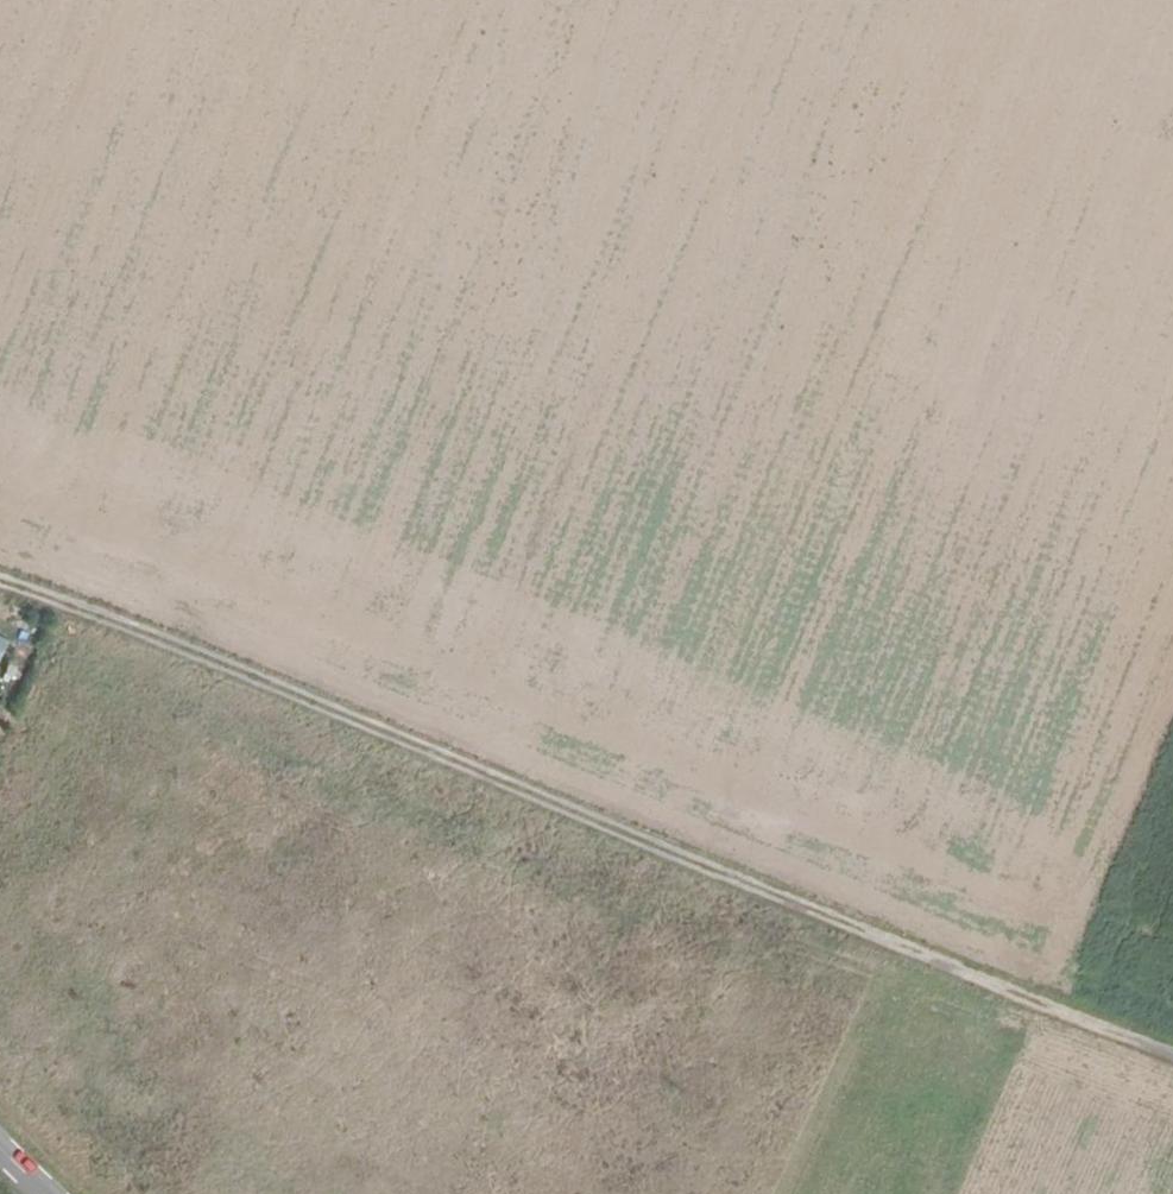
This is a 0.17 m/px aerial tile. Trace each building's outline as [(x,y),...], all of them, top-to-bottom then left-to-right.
[(0,634),(0,661),(10,639),(0,634)]
